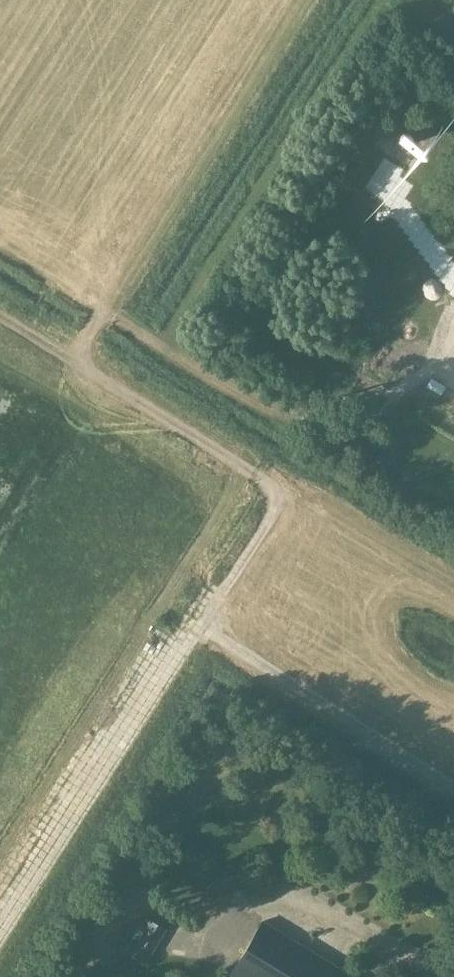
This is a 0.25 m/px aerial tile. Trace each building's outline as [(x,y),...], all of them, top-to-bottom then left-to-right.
[(420,131),(424,125),(425,122),(413,114),(408,123),(420,131)] [(403,145),(406,145),(408,145),(410,143),(412,141),(412,139),(412,136),(410,134),(408,133),(406,132),(403,133),(401,134),(399,136),(399,139),(399,141),(401,143),(403,145)] [(144,964),(165,929),(145,917),(124,952),(144,964)] [(229,975),(233,976),(345,976),(347,974),(261,921),(229,975)]
